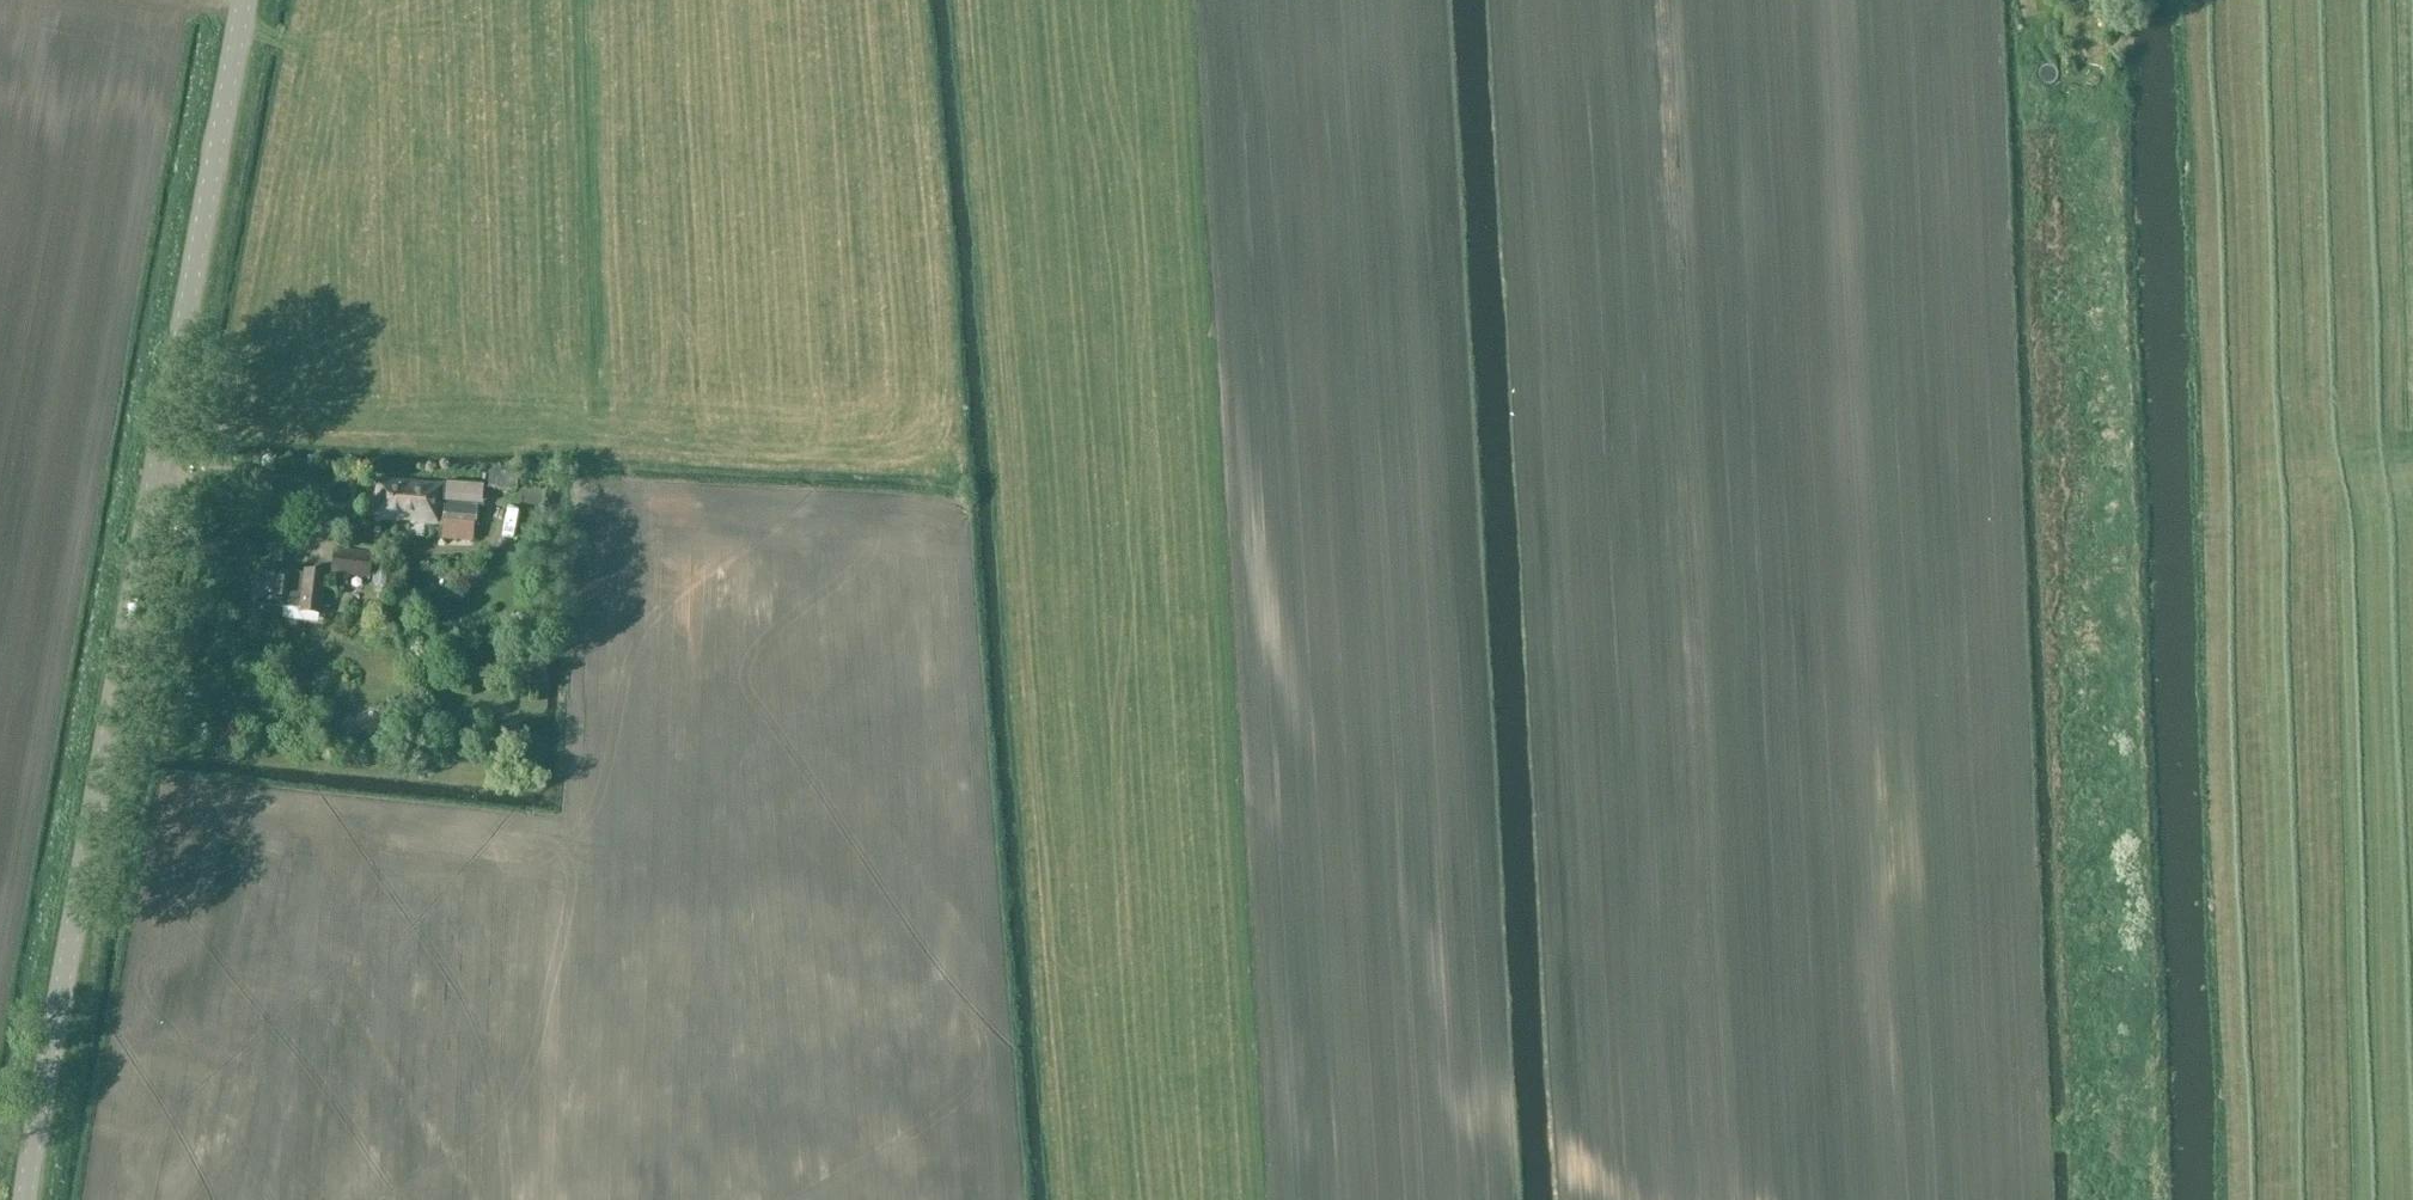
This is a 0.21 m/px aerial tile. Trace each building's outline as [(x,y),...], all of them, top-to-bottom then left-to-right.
[(440,489),(380,486),(378,520),(428,523),(428,521),(438,522),(439,504),(440,489)] [(474,524),(475,507),(439,504),(438,522),(474,524)] [(372,555),(333,550),(330,575),(368,580),(372,555)] [(304,575),(258,569),(253,605),(300,610),(299,615),(319,617),(324,574),(304,571),(304,575)]
